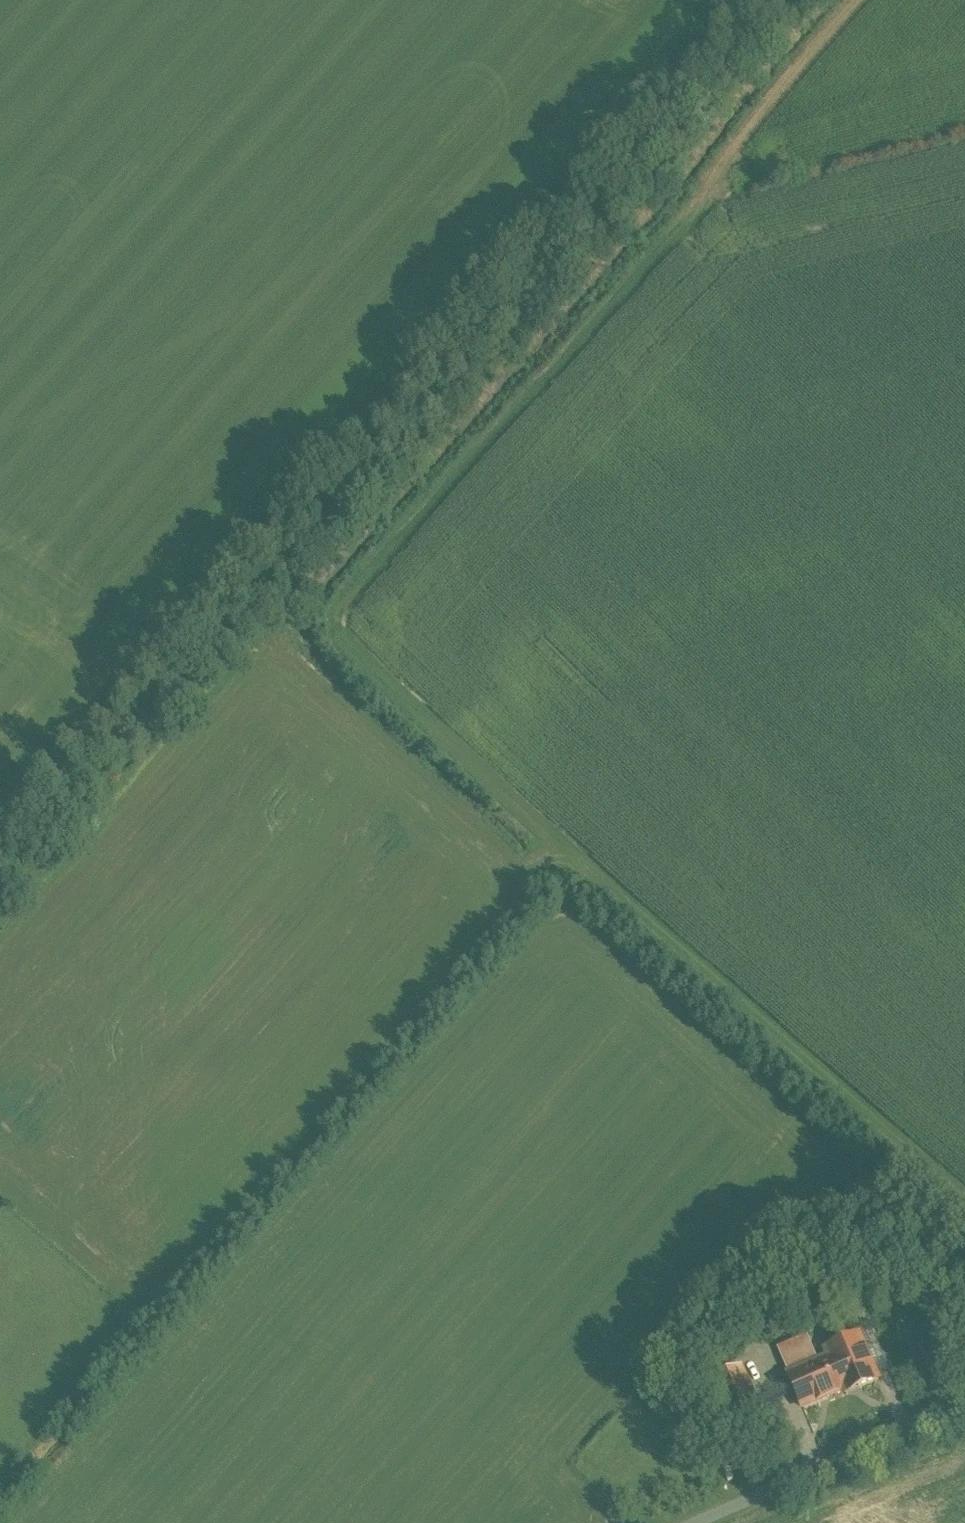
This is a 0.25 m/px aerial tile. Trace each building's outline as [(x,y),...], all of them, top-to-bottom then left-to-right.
[(890,1382),(870,1330),(829,1346),(833,1356),(819,1361),(810,1337),(780,1349),(805,1415),(890,1382)] [(734,1356),(709,1366),(731,1421),(756,1411),(734,1356)]
